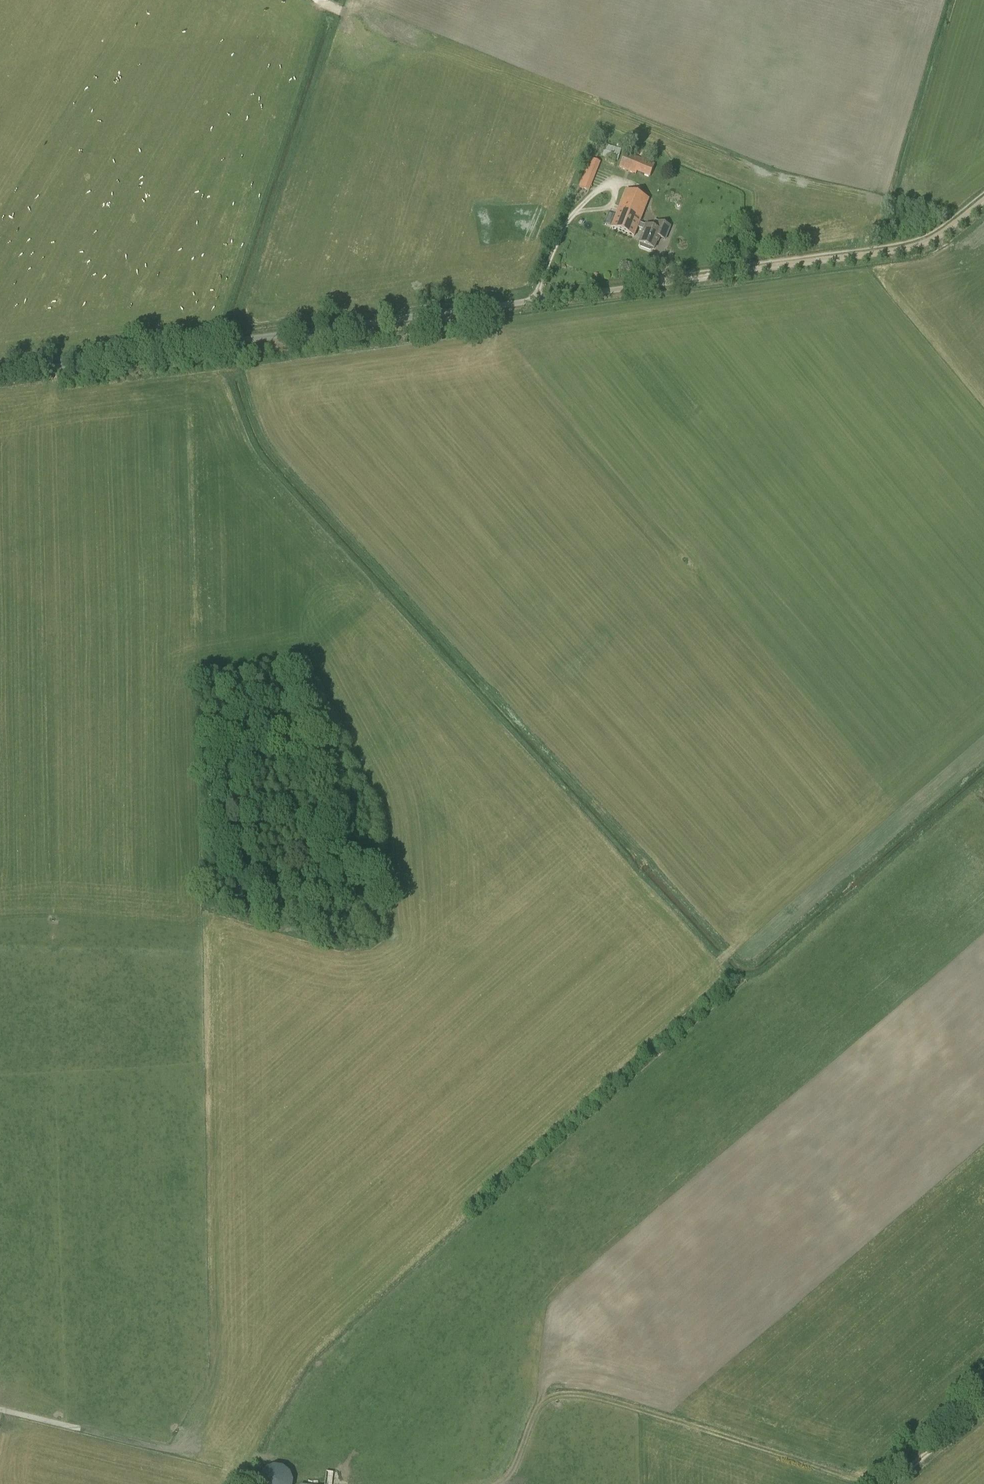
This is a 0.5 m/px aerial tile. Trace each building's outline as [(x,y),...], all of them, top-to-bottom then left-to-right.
[(618,161),(621,149),(597,142),(595,148),(604,151),(602,157),(618,161)] [(625,152),(619,169),(636,175),(642,158),(625,152)] [(588,164),(598,168),(600,162),(590,158),(588,164)] [(590,191),(592,185),(581,182),(579,187),(590,191)] [(637,228),(639,223),(648,200),(626,191),(611,228),(634,237),(637,228)] [(639,223),(637,228),(643,230),(638,243),(640,244),(639,246),(640,247),(650,251),(652,250),(652,249),(654,250),(657,242),(658,243),(660,238),(665,240),(670,227),(658,222),(655,229),(639,223)] [(260,1482),(260,1483),(292,1483),(292,1482),(292,1480),(291,1477),(290,1475),(289,1473),(287,1471),(285,1469),(282,1468),(280,1467),(277,1466),(275,1466),(272,1467),(270,1468),(267,1469),(265,1470),(263,1472),(262,1475),(261,1477),(260,1480),(260,1482)]
